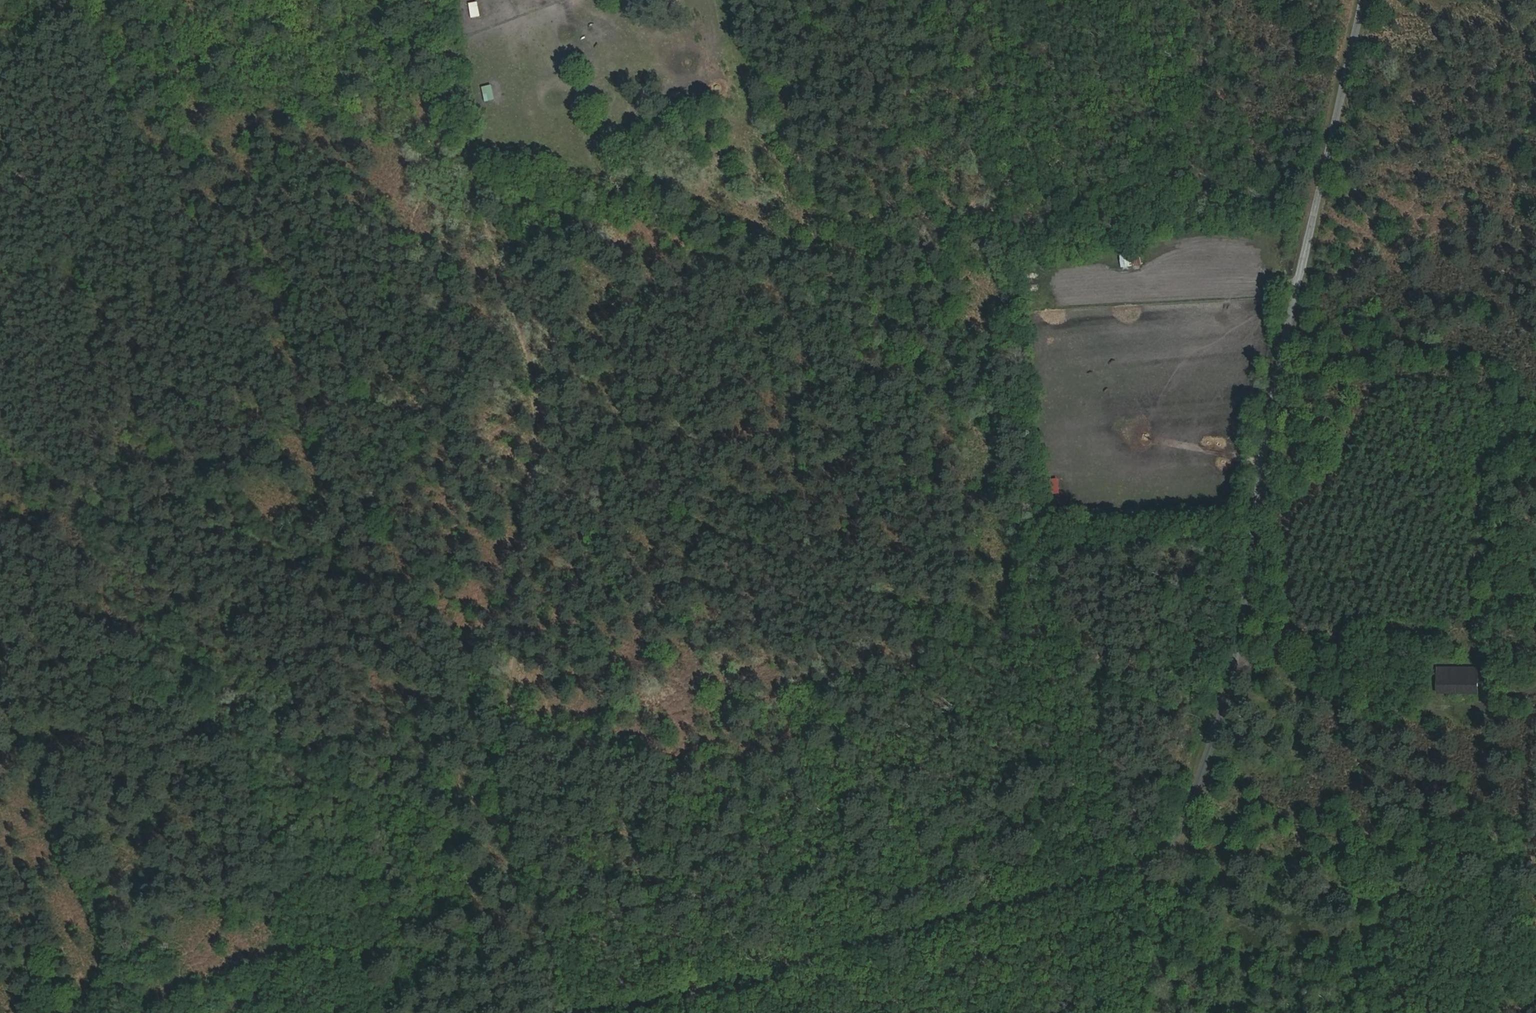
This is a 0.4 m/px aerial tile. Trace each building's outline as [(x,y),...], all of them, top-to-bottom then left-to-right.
[(483,1),(473,2),(474,16),(484,16),(483,1)] [(496,84),(485,86),(489,101),(500,98),(496,84)] [(1140,252),(1120,255),(1122,267),(1142,263),(1140,252)] [(1477,695),(1478,666),(1439,665),(1439,694),(1477,695)]
